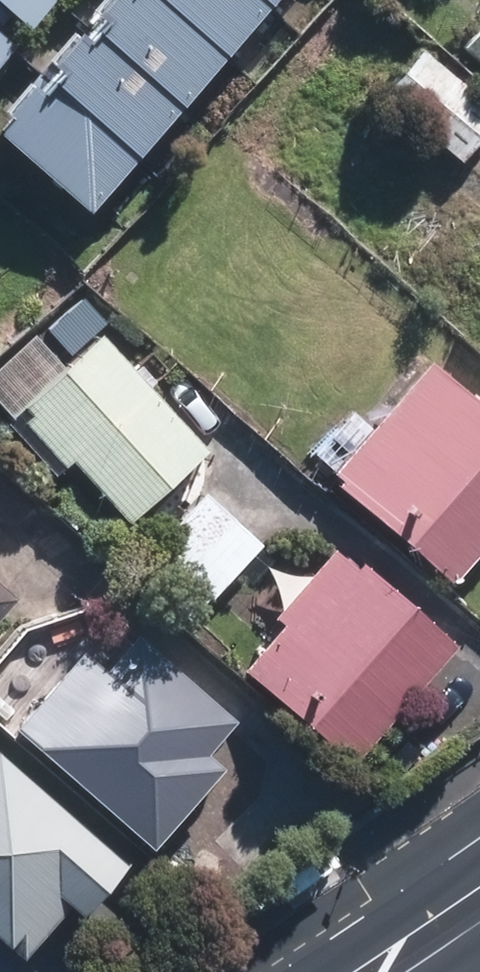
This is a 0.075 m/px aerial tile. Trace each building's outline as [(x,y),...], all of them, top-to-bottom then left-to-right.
[(0,118),(0,153),(81,220),(268,0),(100,0),(0,118)] [(24,33),(52,0),(0,0),(0,13),(24,33)] [(457,51),(479,72),(479,26),(457,51)] [(9,51),(0,43),(0,61),(9,51)] [(379,100),(455,167),(479,139),(479,111),(418,56),(379,100)] [(25,338),(0,361),(0,419),(4,423),(15,413),(21,420),(14,426),(56,472),(63,466),(121,528),(203,453),(94,341),(58,373),(25,338)] [(328,477),(389,551),(444,587),(479,546),(479,420),(426,364),(328,477)] [(188,621),(255,548),(198,496),(131,569),(188,621)] [(282,629),(239,675),(290,729),(346,765),(447,647),(398,613),(332,554),(273,620),(282,629)] [(35,706),(9,735),(143,852),(213,772),(198,759),(228,725),(127,638),(97,672),(79,656),(60,677),(49,668),(24,697),(35,706)] [(0,762),(0,951),(15,964),(61,911),(74,922),(122,868),(0,762)]
